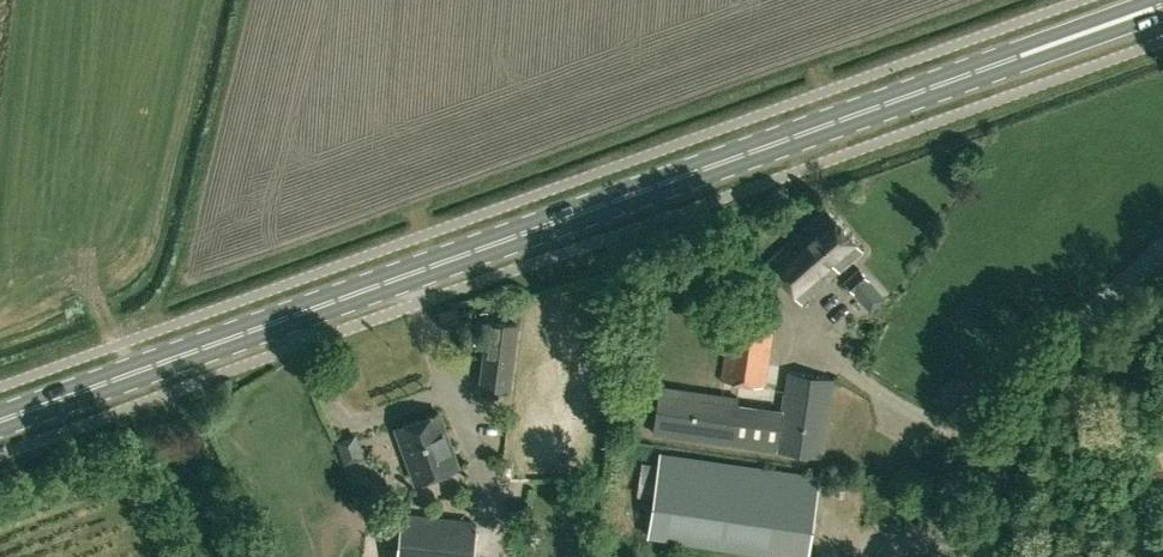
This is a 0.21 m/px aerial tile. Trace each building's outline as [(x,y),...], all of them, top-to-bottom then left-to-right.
[(862,250),(826,208),(765,261),(802,302),(862,250)] [(856,294),(870,280),(860,268),(845,281),(856,294)] [(868,321),(879,310),(865,296),(854,307),(868,321)] [(444,326),(462,320),(456,307),(438,312),(444,326)] [(766,387),(775,324),(730,316),(720,380),(766,387)] [(509,389),(517,324),(488,321),(480,386),(509,389)] [(822,456),(834,378),(787,372),(783,403),(660,386),(653,432),(822,456)] [(417,481),(459,466),(439,411),(397,427),(417,481)] [(819,477),(660,454),(648,535),(802,556),(807,556),(819,477)] [(587,501),(599,502),(600,502),(601,485),(588,484),(587,501)] [(475,530),(401,522),(397,556),(473,556),(475,530)]
